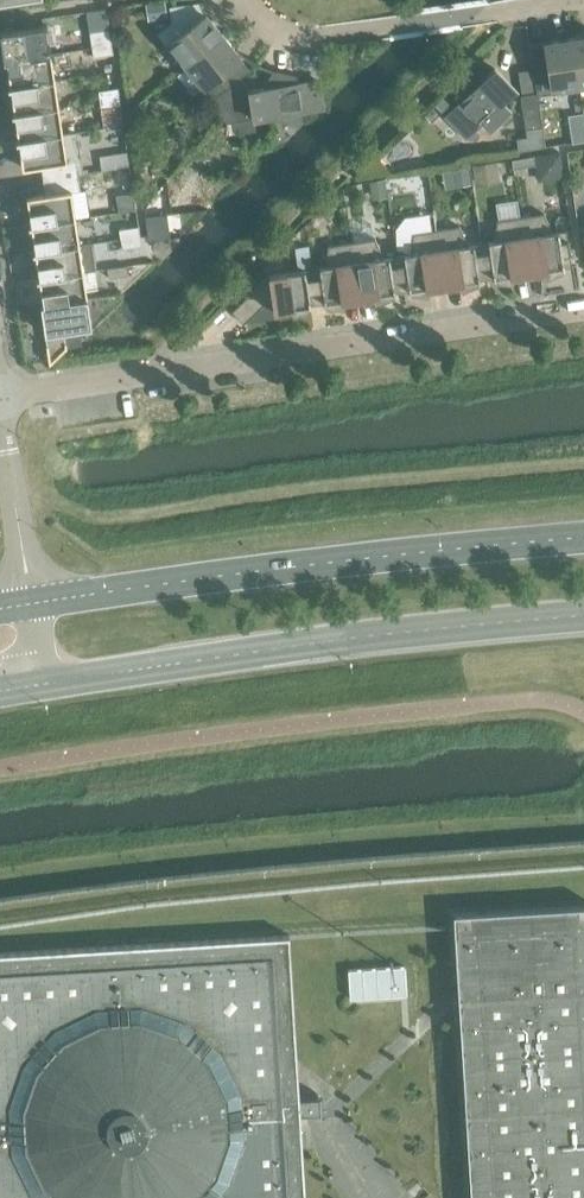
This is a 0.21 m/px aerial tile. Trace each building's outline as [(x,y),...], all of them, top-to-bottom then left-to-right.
[(170,44),(186,65),(223,35),(212,20),(212,19),(211,17),(209,19),(205,14),(200,3),(204,1),(204,0),(168,6),(171,21),(156,33),(166,47),(170,44)] [(6,61),(6,60),(50,53),(46,25),(0,32),(0,37),(4,61),(6,61)] [(89,32),(91,47),(111,44),(109,29),(89,32)] [(199,88),(209,101),(240,77),(249,70),(236,53),(238,51),(236,49),(235,50),(223,35),(186,65),(202,85),(199,88)] [(571,37),(578,85),(583,84),(583,35),(571,37)] [(578,85),(571,37),(552,40),(552,39),(550,40),(550,42),(532,45),(532,42),(529,43),(536,93),(519,95),(525,129),(526,129),(542,126),(537,95),(553,93),(552,88),(578,85)] [(111,44),(91,47),(93,57),(113,54),(111,44)] [(8,88),(10,88),(10,87),(54,80),(50,53),(6,60),(6,61),(8,74),(6,74),(8,86),(7,86),(8,88)] [(470,81),(466,85),(462,89),(458,93),(454,96),(460,102),(446,116),(466,137),(481,122),(490,131),(502,118),(494,110),(515,89),(494,68),(481,81),(475,75),(470,81)] [(240,77),(209,101),(227,122),(321,108),(317,79),(297,82),(296,74),(288,73),(273,70),(272,71),(267,80),(268,87),(250,89),(240,77)] [(12,115),(14,115),(14,113),(58,107),(54,80),(10,87),(10,88),(12,101),(10,101),(12,113),(11,113),(12,115)] [(98,91),(99,101),(119,98),(118,88),(98,91)] [(119,98),(99,101),(101,111),(121,107),(119,98)] [(442,98),(429,112),(435,118),(448,104),(442,98)] [(16,142),(18,142),(18,140),(62,133),(58,107),(14,113),(14,115),(16,127),(14,128),(16,139),(15,139),(16,142)] [(527,136),(516,137),(518,151),(545,147),(542,126),(526,129),(527,136)] [(41,165),(43,180),(78,174),(83,174),(76,131),(62,133),(18,140),(18,142),(22,168),(41,165)] [(533,156),(511,159),(512,169),(535,165),(533,156)] [(473,165),(471,165),(473,180),(494,177),(492,162),(473,165)] [(459,167),(452,168),(455,186),(470,184),(468,166),(459,167)] [(26,197),(30,223),(31,225),(75,218),(71,192),(80,190),(78,174),(43,180),(45,194),(26,197)] [(383,179),(369,181),(372,199),(386,197),(383,179)] [(131,193),(116,195),(119,212),(133,210),(131,193)] [(148,240),(170,237),(166,213),(144,216),(148,240)] [(544,213),(520,217),(528,273),(542,271),(547,280),(563,273),(562,268),(563,268),(563,264),(569,263),(570,267),(571,266),(566,231),(552,232),(544,213)] [(494,241),(481,243),(485,275),(493,274),(493,278),(494,278),(495,283),(513,285),(514,275),(528,273),(520,217),(496,220),(494,241)] [(32,238),(34,250),(34,252),(79,245),(75,218),(31,225),(30,223),(28,224),(28,226),(30,238),(32,238)] [(119,229),(120,239),(140,236),(138,226),(119,229)] [(459,226),(435,229),(444,285),(458,283),(462,293),(479,286),(478,280),(479,280),(478,276),(485,275),(481,243),(467,245),(459,226)] [(410,254),(396,256),(401,288),(408,287),(409,290),(410,290),(410,296),(428,298),(429,287),(444,285),(435,229),(412,233),(410,254)] [(140,236),(120,239),(122,249),(141,246),(140,236)] [(375,239),(351,242),(359,298),(373,296),(378,306),(394,298),(393,293),(394,293),(394,289),(401,288),(396,256),(383,258),(375,239)] [(325,266),(312,268),(316,301),(324,299),(324,303),(325,303),(326,309),(344,311),(345,300),(359,298),(351,242),(327,246),(325,266)] [(36,264),(38,277),(38,278),(83,272),(94,270),(90,243),(79,245),(34,252),(34,250),(32,251),(32,253),(34,265),(36,264)] [(107,268),(108,278),(128,275),(126,265),(107,268)] [(316,301),(312,268),(269,275),(231,311),(243,324),(263,305),(272,303),(274,311),(289,308),(293,318),(310,311),(309,306),(310,305),(309,302),(316,301)] [(40,291),(42,304),(42,305),(87,299),(83,272),(38,278),(38,277),(36,277),(36,280),(38,291),(40,291)] [(42,305),(42,304),(40,304),(46,345),(49,364),(66,347),(64,330),(91,326),(87,299),(42,305)] [(453,915),(454,927),(471,1197),(583,1197),(583,907),(453,915)] [(301,1130),(299,1098),(289,935),(0,953),(0,1197),(305,1197),(301,1130)] [(347,970),(349,999),(406,995),(404,966),(347,970)]
